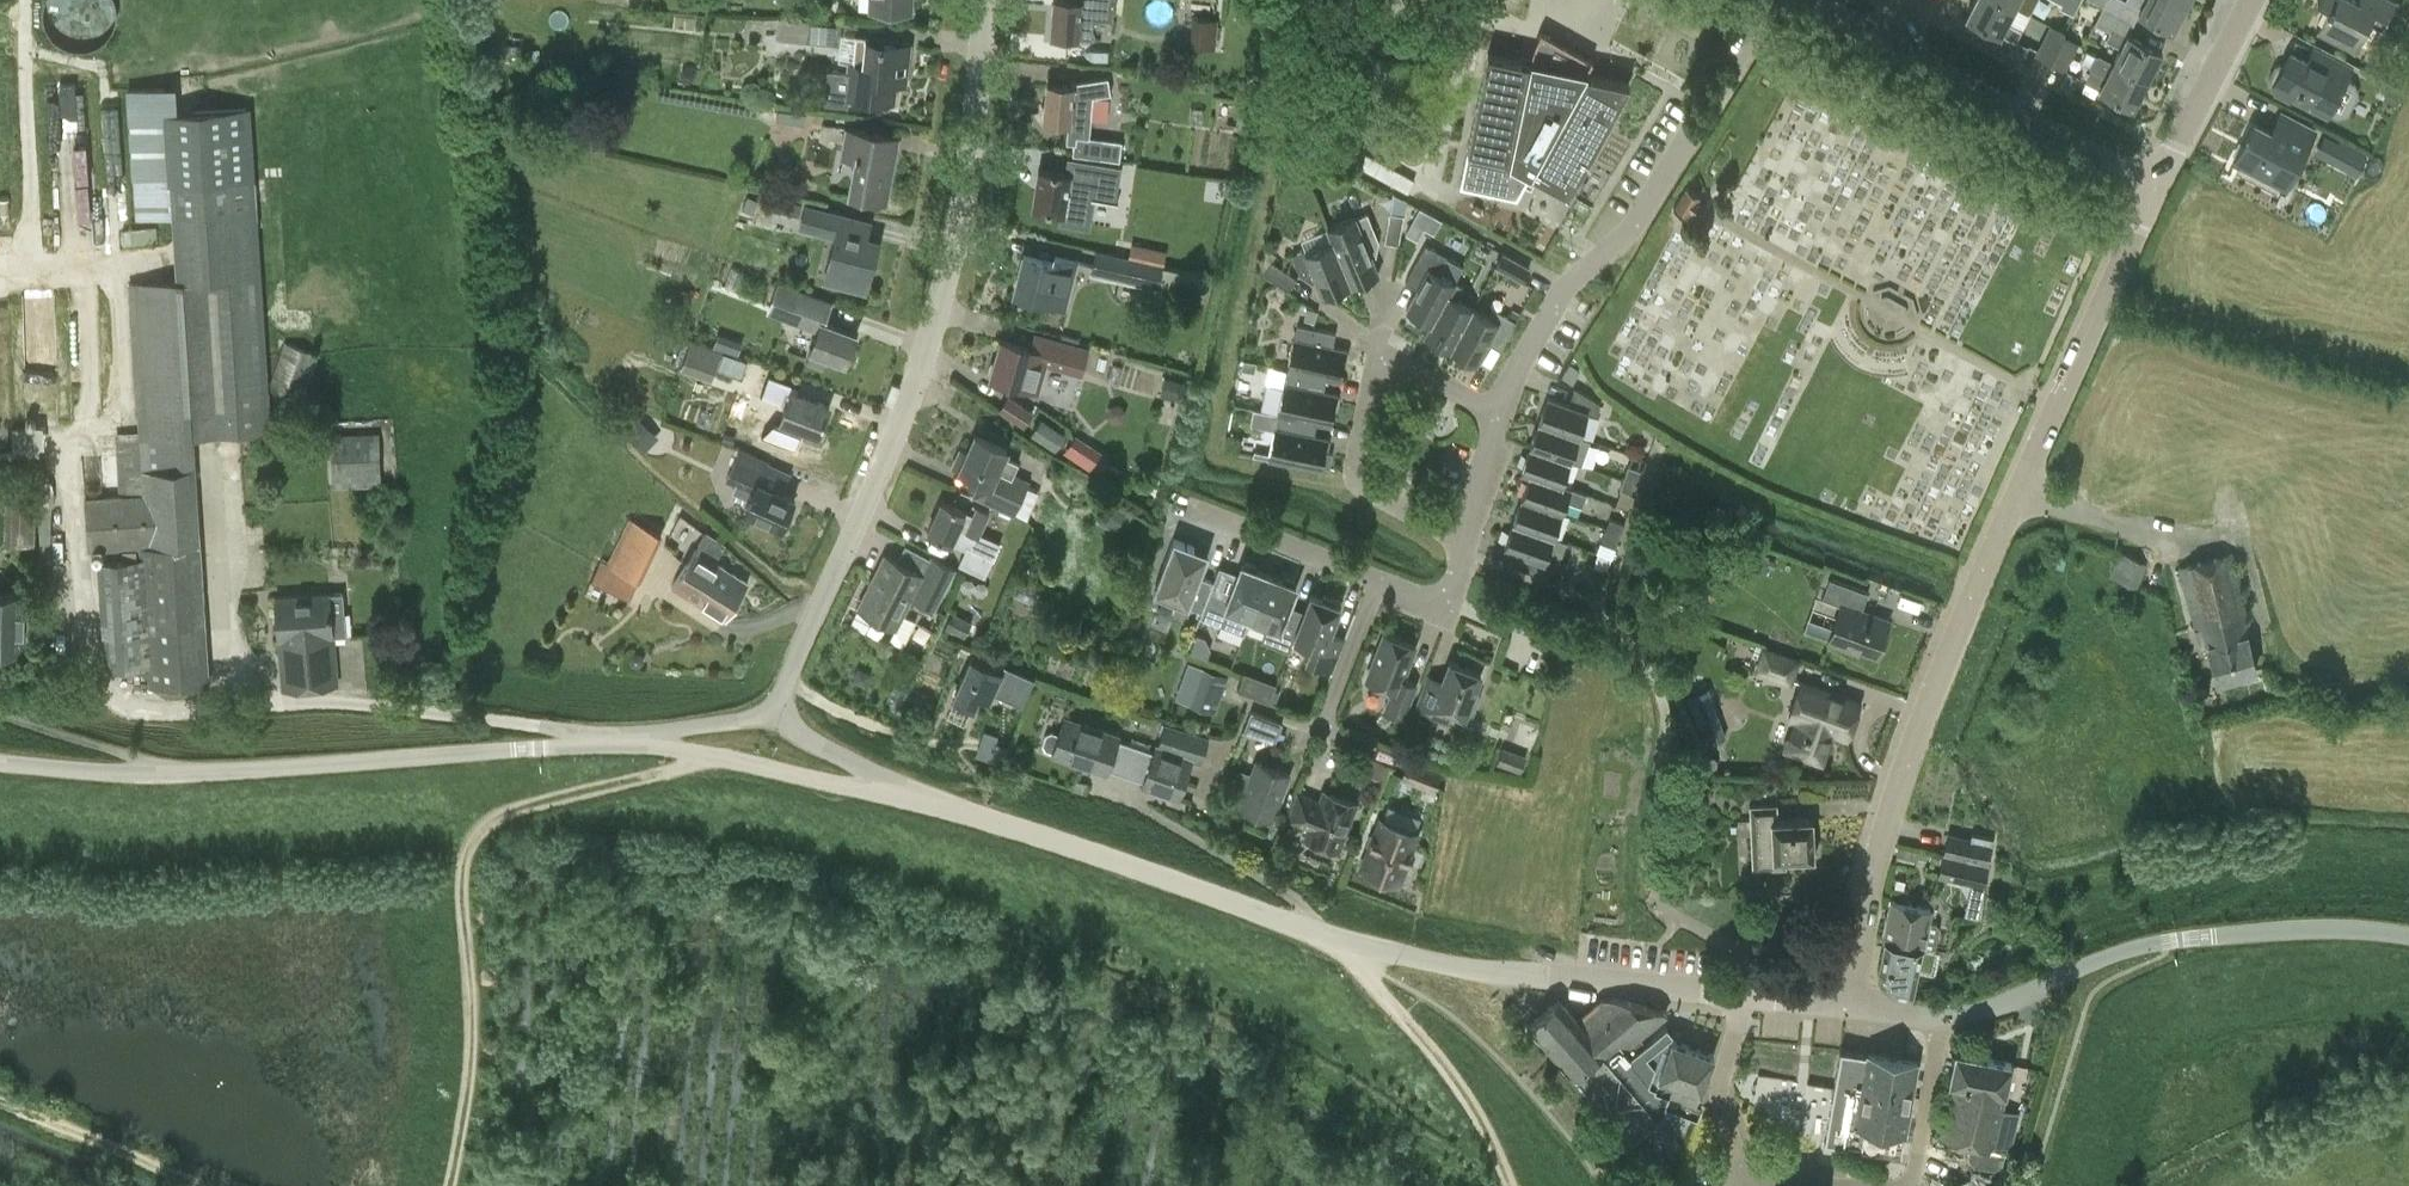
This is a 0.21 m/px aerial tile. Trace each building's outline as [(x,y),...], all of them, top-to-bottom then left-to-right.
[(46,2),(45,7),(45,11),(45,15),(45,19),(46,23),(47,27),(49,31),(51,34),(54,38),(57,41),(60,43),(63,46),(67,47),(71,49),(75,50),(79,50),(83,50),(88,50),(92,49),(96,48),(99,46),(102,44),(106,42),(108,39),(111,36),(113,33),(115,30),(117,26),(118,22),(118,18),(119,15),(119,11),(118,7),(117,3),(116,0),(47,0),(46,2)] [(875,11),(912,13),(912,0),(876,0),(875,11)] [(1078,37),(1093,39),(1095,18),(1114,20),(1116,0),(1055,0),(1052,36),(1078,37)] [(2022,10),(2003,0),(1973,0),(1965,16),(1999,33),(2016,43),(2018,40),(2023,29),(2014,25),(2022,10)] [(2022,10),(2027,0),(2003,0),(2022,10)] [(2104,8),(2134,23),(2139,13),(2172,30),(2186,2),(2183,0),(2108,0),(2104,8)] [(2394,1),(2391,0),(2319,0),(2327,5),(2325,8),(2326,9),(2315,30),(2353,50),(2367,21),(2380,28),(2394,1)] [(2147,79),(2162,51),(2129,34),(2134,23),(2104,8),(2096,23),(2111,31),(2107,39),(2120,46),(2112,61),(2147,79)] [(778,39),(841,45),(843,23),(780,17),(778,39)] [(1216,49),(1219,20),(1194,17),(1191,47),(1216,49)] [(2051,25),(2036,54),(2049,61),(2062,35),(2064,32),(2051,25)] [(1530,62),(1488,53),(1460,186),(1517,198),(1532,172),(1570,193),(1630,83),(1585,73),(1593,59),(1541,31),(1539,36),(1537,40),(1535,45),(1533,51),(1530,62)] [(2066,70),(2079,44),(2062,35),(2049,61),(2066,70)] [(845,98),(892,103),(894,83),(905,84),(909,42),(866,38),(856,36),(853,67),(849,66),(845,98)] [(2271,82),(2274,84),(2273,86),(2326,114),(2327,112),(2338,118),(2349,115),(2359,94),(2356,83),(2345,78),(2350,68),(2323,53),(2316,65),(2290,52),(2283,65),(2280,64),(2276,64),(2269,76),(2271,82)] [(2112,61),(2103,56),(2096,70),(2092,68),(2086,80),(2098,87),(2098,89),(2133,107),(2147,79),(2112,61)] [(1072,85),(1048,82),(1046,104),(1042,106),(1041,116),(1044,118),(1044,120),(1070,123),(1068,142),(1075,142),(1074,154),(1121,160),(1123,141),(1091,137),(1094,97),(1112,94),(1110,77),(1073,83),(1072,85)] [(2399,103),(2403,94),(2388,87),(2384,96),(2399,103)] [(2266,101),(2261,119),(2273,123),(2279,105),(2266,101)] [(149,667),(150,688),(211,684),(196,435),(271,431),(256,176),(252,108),(138,115),(143,216),(179,214),(183,280),(132,283),(141,431),(116,433),(120,496),(87,498),(90,552),(141,549),(140,558),(99,560),(105,645),(111,669),(149,667)] [(778,120),(806,124),(807,113),(779,109),(778,120)] [(2234,161),(2278,184),(2287,189),(2318,130),(2287,114),(2277,135),(2254,123),(2234,161)] [(846,127),(842,150),(856,153),(848,195),(886,202),(899,136),(846,127)] [(2332,153),(2338,141),(2325,134),(2319,146),(2332,153)] [(88,140),(76,141),(78,187),(90,187),(88,140)] [(1415,178),(1365,151),(1358,164),(1408,192),(1415,178)] [(1070,173),(1039,168),(1033,208),(1064,213),(1068,190),(1091,194),(1090,197),(1113,200),(1118,167),(1072,160),(1070,173)] [(1700,192),(1687,185),(1673,206),(1687,214),(1690,209),(1692,210),(1698,199),(1696,198),(1700,192)] [(773,217),(773,218),(798,225),(804,204),(778,197),(778,198),(768,196),(765,205),(760,204),(758,213),(773,217)] [(864,241),(870,220),(806,203),(800,229),(835,238),(824,280),(864,290),(876,244),(864,241)] [(1385,241),(1399,243),(1404,214),(1390,211),(1385,241)] [(1379,273),(1372,257),(1376,255),(1379,240),(1368,213),(1358,218),(1357,216),(1327,228),(1333,241),(1351,285),(1379,273)] [(1413,221),(1406,233),(1417,239),(1424,227),(1413,221)] [(165,225),(123,230),(125,246),(167,241),(165,225)] [(1333,241),(1306,252),(1305,248),(1292,253),(1300,273),(1312,281),(1316,280),(1323,296),(1351,285),(1333,241)] [(1133,243),(1130,257),(1130,258),(1165,266),(1168,250),(1133,243)] [(1431,323),(1432,323),(1454,281),(1455,282),(1464,266),(1447,257),(1448,256),(1425,244),(1405,281),(1418,288),(1406,309),(1411,311),(1410,318),(1422,325),(1427,320),(1431,323)] [(1092,274),(1160,289),(1161,283),(1203,292),(1206,275),(1165,266),(1130,258),(1130,257),(1097,250),(1092,274)] [(1065,306),(1077,260),(1055,255),(1054,262),(1024,254),(1014,293),(1065,306)] [(1497,266),(1524,280),(1530,268),(1504,254),(1497,266)] [(1263,272),(1288,289),(1296,277),(1272,260),(1263,272)] [(768,313),(817,331),(810,350),(812,350),(807,362),(824,368),(828,356),(844,362),(856,333),(827,322),(834,302),(779,281),(768,313)] [(1450,349),(1473,308),(1457,299),(1463,286),(1455,282),(1454,281),(1432,323),(1431,323),(1425,335),(1450,349)] [(1317,310),(1306,307),(1302,323),(1312,326),(1317,310)] [(1473,308),(1450,349),(1476,363),(1488,342),(1500,349),(1520,312),(1514,309),(1509,317),(1494,308),(1489,316),(1473,308)] [(686,329),(687,313),(671,313),(671,328),(686,329)] [(1349,350),(1333,346),(1336,332),(1298,324),(1295,338),(1294,338),(1287,369),(1288,369),(1326,377),(1340,380),(1344,358),(1347,358),(1348,351),(1349,351),(1349,350)] [(991,377),(1031,389),(1039,361),(1084,374),(1091,349),(1035,333),(1031,348),(1002,339),(991,377)] [(287,343),(271,388),(305,399),(320,354),(287,343)] [(742,377),(748,361),(724,352),(718,369),(742,377)] [(1572,383),(1580,370),(1570,363),(1562,376),(1572,383)] [(1288,369),(1285,383),(1284,383),(1278,413),(1279,413),(1317,421),(1330,424),(1335,402),(1338,403),(1339,396),(1340,394),(1323,391),(1326,377),(1288,369)] [(1161,396),(1180,400),(1184,383),(1165,378),(1161,396)] [(756,395),(773,401),(779,385),(762,379),(756,395)] [(1579,435),(1587,412),(1596,415),(1601,403),(1574,387),(1569,403),(1548,396),(1539,421),(1557,427),(1579,435)] [(781,419),(819,433),(829,405),(791,391),(781,419)] [(999,410),(1025,427),(1035,412),(1008,395),(999,410)] [(1276,427),(1275,427),(1269,458),(1321,469),(1322,465),(1330,466),(1333,451),(1325,450),(1326,447),(1328,447),(1330,440),(1330,439),(1314,435),(1317,421),(1279,413),(1276,427)] [(626,432),(647,452),(661,437),(640,417),(626,432)] [(1033,431),(1055,446),(1064,432),(1041,418),(1033,431)] [(1590,439),(1579,435),(1557,427),(1539,421),(1530,445),(1570,459),(1582,464),(1590,439)] [(42,447),(47,446),(45,424),(13,427),(15,448),(6,449),(8,466),(21,465),(20,448),(42,447)] [(334,488),(383,485),(380,433),(331,436),(334,488)] [(961,448),(953,466),(988,482),(982,497),(1014,511),(1028,481),(1012,474),(1018,461),(1004,455),(1007,448),(976,434),(968,451),(961,448)] [(1084,436),(1071,454),(1096,472),(1109,453),(1084,436)] [(1571,487),(1571,486),(1562,483),(1570,459),(1530,445),(1521,469),(1563,484),(1571,487)] [(769,461),(742,449),(728,481),(737,485),(734,491),(749,498),(744,509),(781,527),(795,497),(782,491),(760,482),(769,461)] [(1643,470),(1628,465),(1623,479),(1638,484),(1643,470)] [(1587,493),(1571,487),(1563,484),(1521,469),(1521,470),(1530,473),(1522,497),(1555,509),(1562,511),(1566,499),(1582,505),(1587,493)] [(1620,488),(1634,494),(1638,484),(1623,479),(1620,488)] [(1562,511),(1555,509),(1522,497),(1513,521),(1553,536),(1562,511)] [(927,532),(951,543),(952,541),(966,548),(959,564),(985,576),(1001,542),(979,533),(989,510),(978,505),(974,514),(942,500),(927,532)] [(1129,510),(1111,500),(1099,521),(1116,532),(1129,510)] [(37,546),(38,503),(7,502),(5,544),(37,546)] [(642,582),(665,534),(631,518),(615,552),(608,548),(593,580),(606,586),(624,595),(631,599),(640,581),(642,582)] [(1624,523),(1610,518),(1606,527),(1621,533),(1624,523)] [(1545,559),(1549,547),(1563,552),(1567,540),(1553,536),(1513,521),(1504,546),(1525,554),(1520,567),(1548,577),(1554,563),(1545,559)] [(1601,541),(1616,546),(1621,533),(1606,527),(1601,541)] [(699,602),(722,565),(715,561),(725,545),(705,533),(672,585),(699,602)] [(1168,597),(1189,605),(1202,610),(1214,580),(1200,575),(1207,558),(1192,552),(1195,546),(1174,538),(1156,585),(1170,590),(1168,597)] [(62,544),(57,544),(40,544),(40,556),(62,556),(62,544)] [(2110,574),(2128,582),(2137,559),(2119,552),(2110,574)] [(885,553),(858,607),(896,627),(897,627),(891,641),(904,647),(917,621),(903,614),(910,599),(933,610),(939,600),(955,568),(939,560),(932,556),(931,558),(923,573),(898,560),(885,553)] [(2207,645),(2216,679),(2255,669),(2246,635),(2253,633),(2232,553),(2177,568),(2199,647),(2207,645)] [(1219,567),(1214,580),(1200,616),(1244,633),(1251,617),(1269,569),(1247,561),(1243,565),(1242,564),(1238,575),(1219,567)] [(722,565),(699,602),(724,618),(748,581),(722,565)] [(1301,619),(1285,613),(1296,585),(1295,585),(1295,579),(1269,569),(1251,617),(1268,623),(1262,640),(1289,651),(1294,638),(1301,619)] [(1860,647),(1877,653),(1889,619),(1862,610),(1868,592),(1829,578),(1822,597),(1842,604),(1828,640),(1859,651),(1860,647)] [(25,649),(27,592),(0,591),(0,649),(25,649)] [(332,634),(333,634),(345,633),(342,591),(330,592),(276,596),(279,638),(280,638),(284,688),(336,684),(332,634)] [(1327,639),(1340,605),(1342,601),(1324,594),(1322,598),(1311,593),(1294,638),(1312,645),(1306,660),(1333,670),(1342,645),(1327,639)] [(946,627),(966,637),(974,622),(954,612),(946,627)] [(1366,679),(1393,689),(1385,709),(1403,716),(1416,683),(1403,678),(1416,644),(1384,632),(1366,679)] [(1756,669),(1790,682),(1798,660),(1764,648),(1756,669)] [(974,651),(954,698),(974,707),(979,695),(990,700),(993,693),(1022,706),(1034,678),(1013,668),(974,651)] [(1440,688),(1426,683),(1417,708),(1446,719),(1450,709),(1465,714),(1465,713),(1471,715),(1480,692),(1474,690),(1481,673),(1450,661),(1440,688)] [(1199,665),(1186,701),(1217,712),(1230,676),(1199,665)] [(1245,670),(1239,689),(1274,699),(1279,681),(1245,670)] [(1822,762),(1832,732),(1847,737),(1860,701),(1801,681),(1789,716),(1795,719),(1785,748),(1822,762)] [(1705,744),(1726,736),(1709,687),(1688,694),(1705,744)] [(1243,730),(1275,742),(1282,722),(1251,710),(1243,730)] [(1118,739),(1119,735),(1065,717),(1059,733),(1053,731),(1047,733),(1043,744),(1046,750),(1053,752),(1052,753),(1107,771),(1108,768),(1144,780),(1142,785),(1143,785),(1158,747),(1156,746),(1154,751),(1118,739)] [(1158,747),(1143,785),(1178,798),(1194,752),(1203,755),(1208,738),(1165,725),(1158,747)] [(993,754),(1005,759),(1009,748),(998,743),(993,754)] [(1497,763),(1522,772),(1528,755),(1503,747),(1497,763)] [(1703,764),(1707,769),(1713,769),(1717,765),(1718,759),(1714,755),(1708,754),(1703,758),(1703,764)] [(1257,761),(1240,805),(1255,811),(1256,815),(1264,818),(1267,816),(1271,817),(1288,773),(1257,761)] [(1408,761),(1402,776),(1434,788),(1440,773),(1408,761)] [(1313,799),(1299,793),(1289,818),(1310,826),(1306,837),(1338,850),(1356,803),(1324,790),(1319,803),(1312,800),(1313,799)] [(1815,857),(1813,817),(1778,819),(1777,803),(1749,804),(1752,868),(1786,867),(1786,858),(1815,857)] [(1398,882),(1399,879),(1403,881),(1408,878),(1412,867),(1410,862),(1406,860),(1417,831),(1381,818),(1362,868),(1398,882)] [(1738,819),(1739,839),(1750,838),(1749,818),(1738,819)] [(1966,883),(1965,890),(1983,895),(1996,838),(1973,833),(1972,838),(1948,832),(1938,877),(1966,883)] [(1883,941),(1885,941),(1885,939),(1891,940),(1921,947),(1936,950),(1940,928),(1937,923),(1928,921),(1931,907),(1891,899),(1883,941)] [(1885,941),(1879,969),(1880,981),(1891,991),(1912,995),(1916,974),(1936,977),(1941,951),(1936,950),(1921,947),(1891,940),(1885,939),(1885,941)] [(1666,1012),(1662,1008),(1615,998),(1602,997),(1576,1019),(1558,998),(1528,1024),(1575,1079),(1576,1080),(1581,1086),(1586,1091),(1601,1108),(1610,1119),(1633,1146),(1672,1111),(1667,1110),(1670,1100),(1652,1094),(1649,1093),(1657,1070),(1646,1057),(1673,1035),(1669,1031),(1631,1063),(1625,1057),(1633,1050),(1629,1044),(1666,1012)] [(1695,1104),(1696,1102),(1700,1089),(1701,1090),(1714,1053),(1672,1038),(1654,1089),(1652,1094),(1670,1100),(1667,1110),(1672,1111),(1690,1118),(1695,1104)] [(1904,1133),(1917,1061),(1868,1052),(1868,1053),(1852,1050),(1840,1048),(1829,1115),(1824,1141),(1886,1152),(1900,1154),(1904,1133)] [(1992,1173),(2003,1168),(2007,1150),(2009,1151),(2016,1122),(1999,1118),(2012,1063),(1956,1050),(1949,1081),(1955,1082),(1939,1135),(1971,1142),(1967,1161),(1972,1167),(1992,1173)] [(1791,1112),(1792,1076),(1756,1075),(1754,1111),(1791,1112)]
